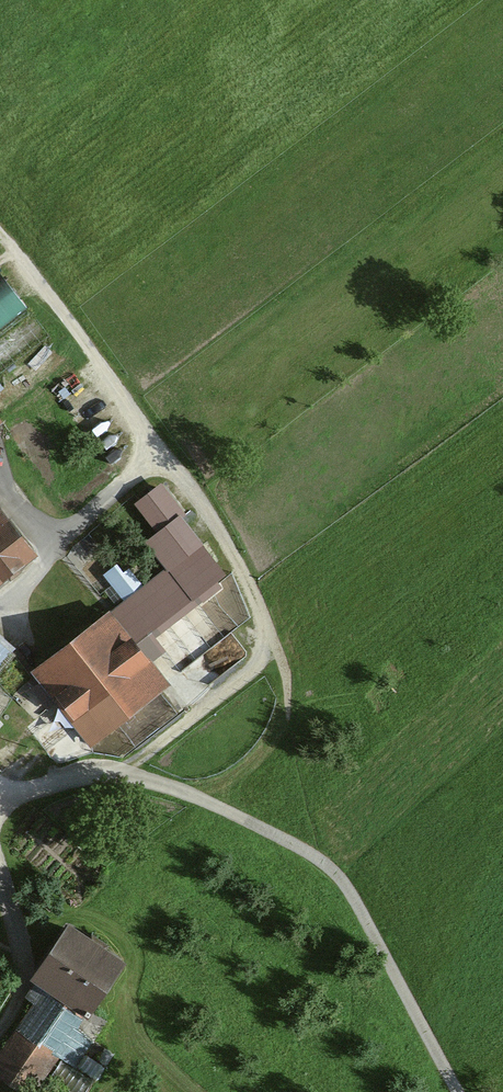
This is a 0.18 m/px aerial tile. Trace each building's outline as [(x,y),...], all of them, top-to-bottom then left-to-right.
[(13,337),(0,321),(0,347),(13,337)] [(72,357),(52,333),(0,376),(0,407),(5,412),(72,357)] [(233,573),(164,488),(135,511),(177,564),(38,676),(99,752),(176,689),(141,647),(233,573)] [(1,587),(46,550),(0,495),(0,586),(1,587)] [(0,632),(0,674),(1,675),(22,651),(0,632)] [(75,931),(32,996),(44,1004),(0,1070),(33,1091),(57,1091),(137,972),(75,931)]
